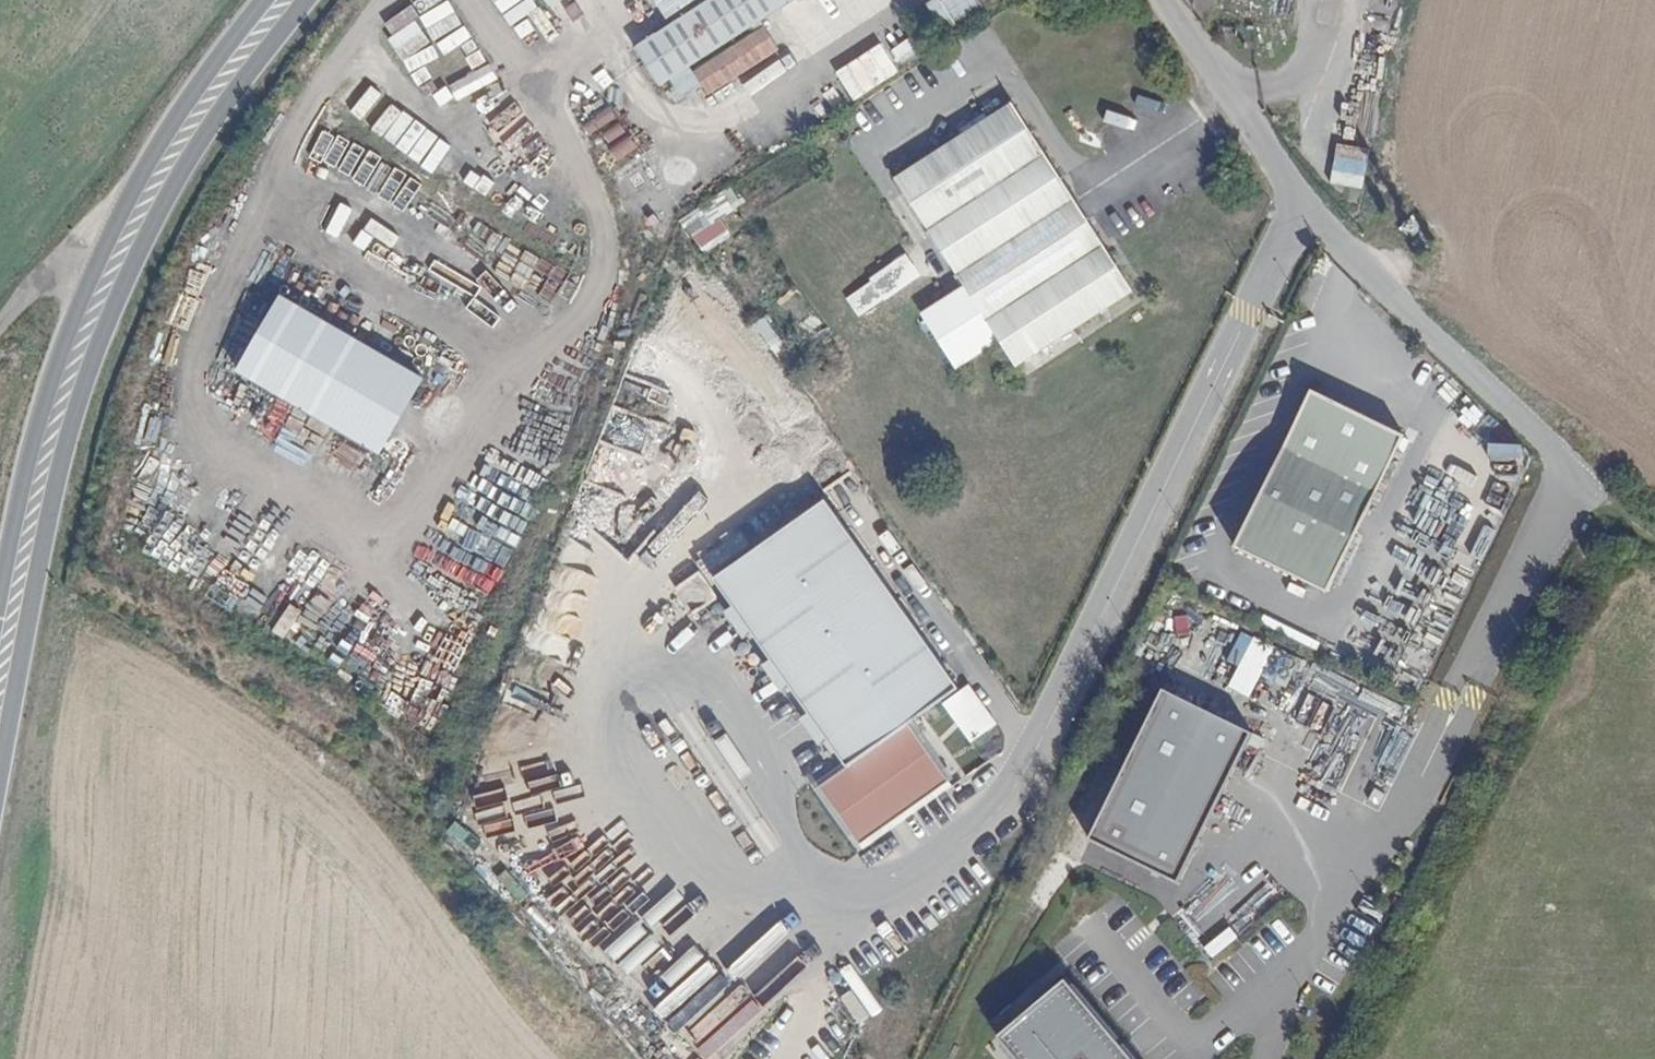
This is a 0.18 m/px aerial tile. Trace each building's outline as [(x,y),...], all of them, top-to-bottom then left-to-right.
[(421,16),(447,0),(411,0),(421,16)] [(562,34),(544,10),(558,0),(494,0),(534,54),(562,34)] [(629,38),(656,81),(780,0),(690,0),(629,38)] [(950,22),(980,7),(977,0),(939,0),(950,22)] [(412,8),(383,23),(416,86),(450,68),(457,81),(448,86),(456,102),(497,81),(460,11),(424,30),(412,8)] [(892,74),(919,58),(912,45),(885,61),(892,74)] [(859,60),(849,67),(866,88),(875,80),(859,60)] [(330,111),(446,178),(449,173),(473,187),(486,165),(346,84),(330,111)] [(1012,92),(892,168),(960,279),(920,303),(955,361),(996,334),(1012,361),(1130,284),(1012,92)] [(509,103),(487,126),(511,149),(533,126),(509,103)] [(652,183),(631,160),(643,149),(605,107),(583,127),(620,168),(613,175),(634,198),(652,183)] [(1331,185),(1364,189),(1368,148),(1335,145),(1331,185)] [(387,202),(400,184),(378,169),(366,187),(387,202)] [(701,254),(731,235),(720,218),(742,204),(731,186),(679,220),(701,254)] [(430,275),(422,296),(451,308),(460,287),(430,275)] [(278,299),(235,374),(379,456),(422,381),(278,299)] [(1327,595),(1402,436),(1310,393),(1235,551),(1327,595)] [(135,449),(126,493),(146,497),(155,453),(135,449)] [(907,726),(957,691),(824,504),(713,583),(846,769),(907,726)] [(1264,699),(1281,646),(1238,633),(1228,663),(1236,666),(1229,688),(1264,699)] [(1178,886),(1251,737),(1163,694),(1090,843),(1178,886)] [(1295,718),(1318,730),(1330,706),(1307,694),(1295,718)] [(948,783),(907,726),(846,769),(818,789),(859,846),(948,783)] [(560,785),(579,747),(561,738),(542,776),(560,785)] [(1328,740),(1322,757),(1346,765),(1352,748),(1328,740)] [(1236,893),(1192,923),(1210,950),(1255,919),(1236,893)] [(727,975),(716,1000),(734,1008),(745,983),(727,975)] [(1064,985),(997,1040),(1013,1058),(1126,1058),(1064,985)]
